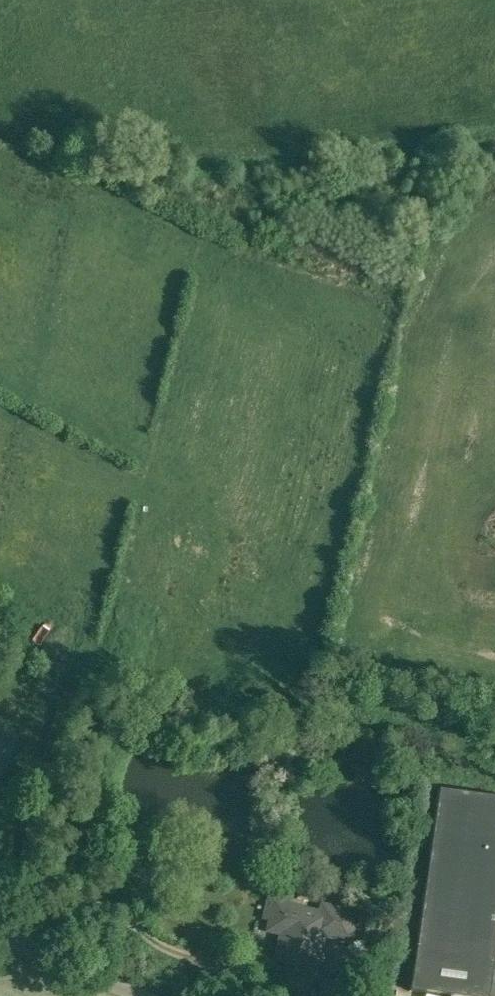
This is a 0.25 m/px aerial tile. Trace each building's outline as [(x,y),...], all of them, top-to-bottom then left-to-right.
[(440,790),(411,990),(453,995),(494,995),(494,798),(440,790)] [(268,892),(263,915),(271,917),(269,927),(282,930),(275,959),(316,968),(324,934),(351,941),(358,913),(322,904),(320,912),(290,905),(291,897),(268,892)] [(318,995),(349,995),(352,986),(322,978),(318,995)]
